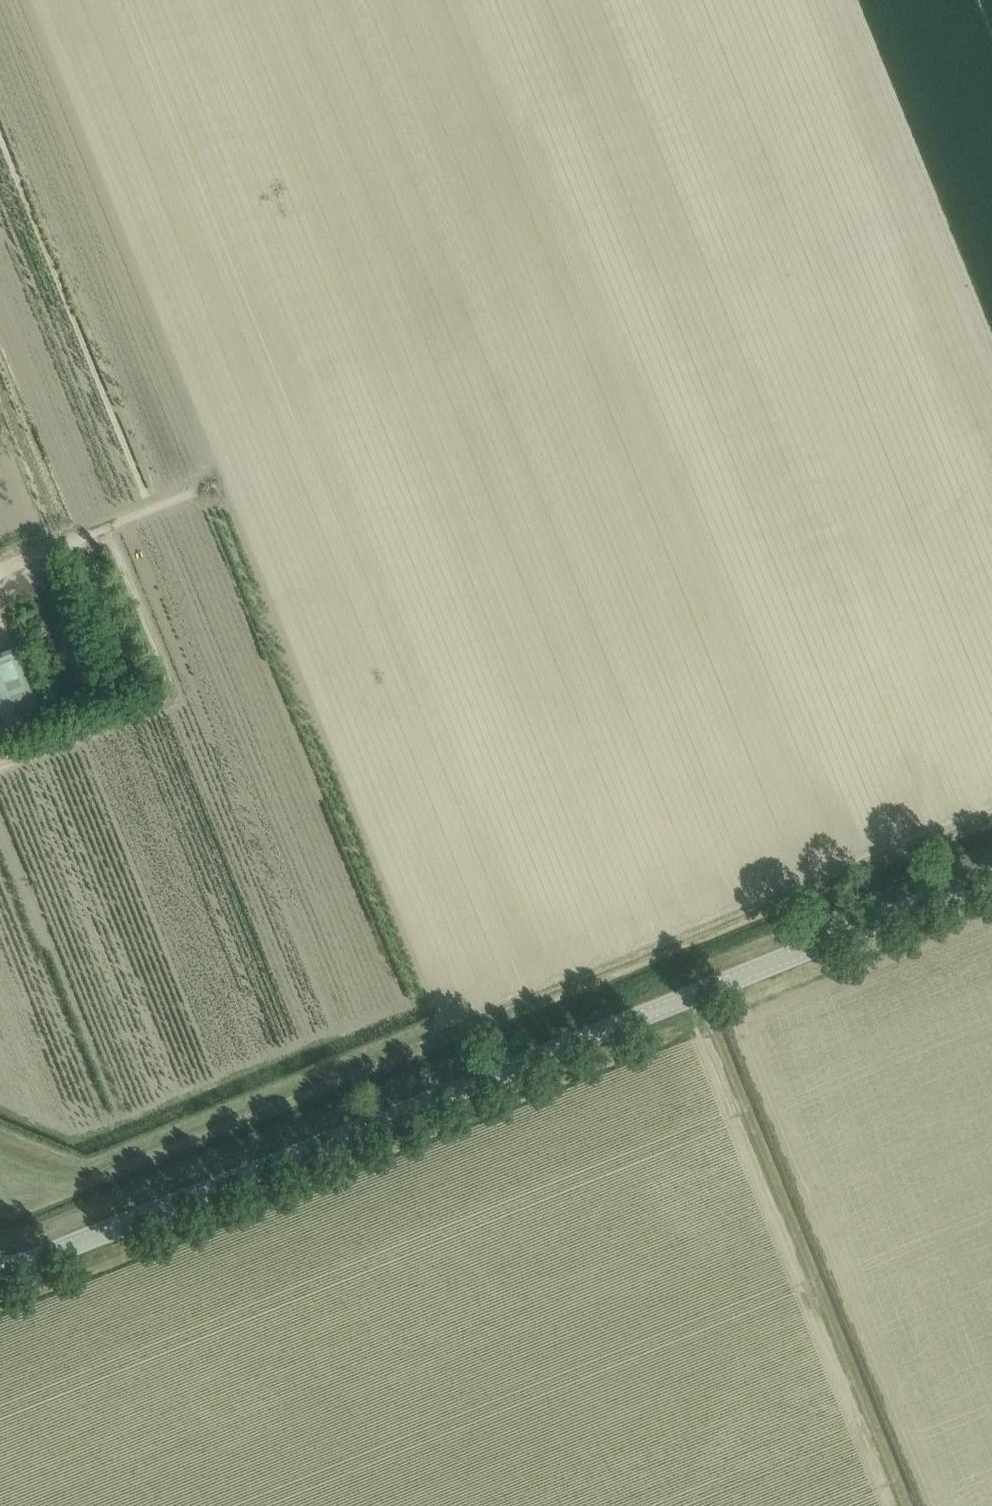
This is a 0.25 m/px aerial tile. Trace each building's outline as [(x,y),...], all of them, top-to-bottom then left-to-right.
[(19,650),(0,658),(0,720),(9,741),(51,724),(19,650)]
